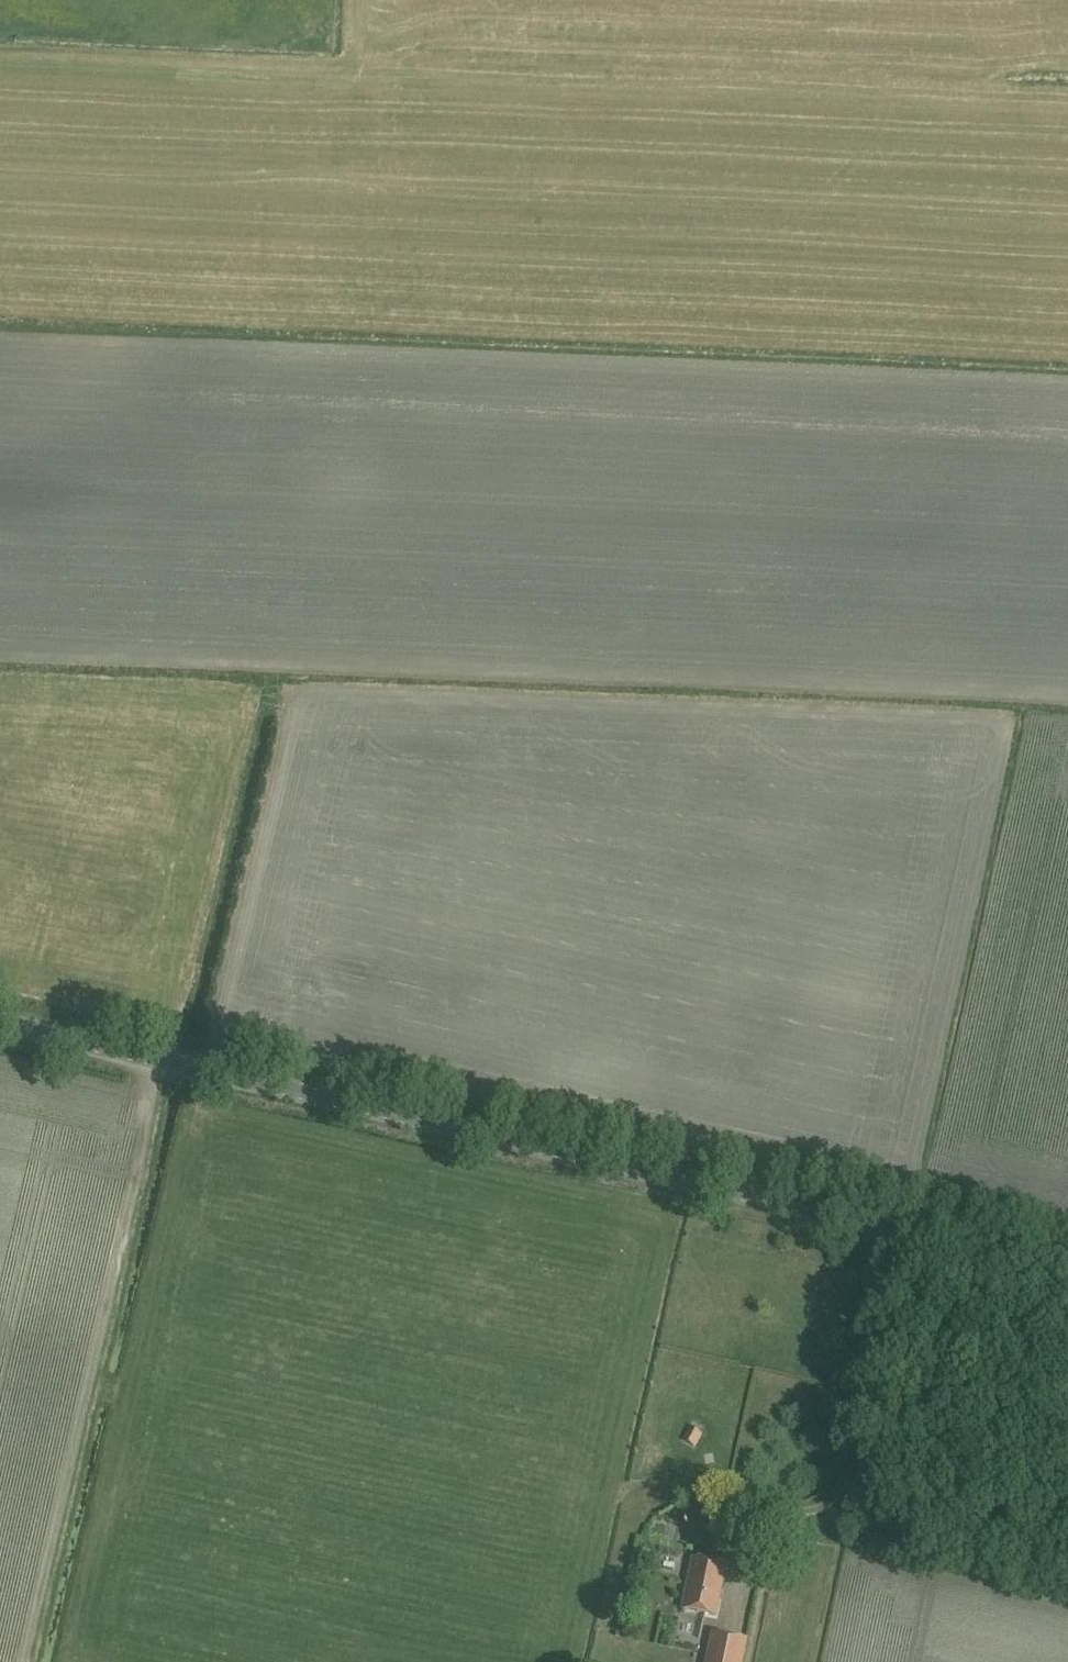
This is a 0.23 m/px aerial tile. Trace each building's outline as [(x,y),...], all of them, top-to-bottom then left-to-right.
[(684,1438),(695,1444),(701,1432),(690,1426),(684,1438)] [(682,1608),(715,1615),(725,1564),(692,1557),(682,1608)] [(705,1661),(740,1661),(745,1639),(711,1632),(705,1661)]
